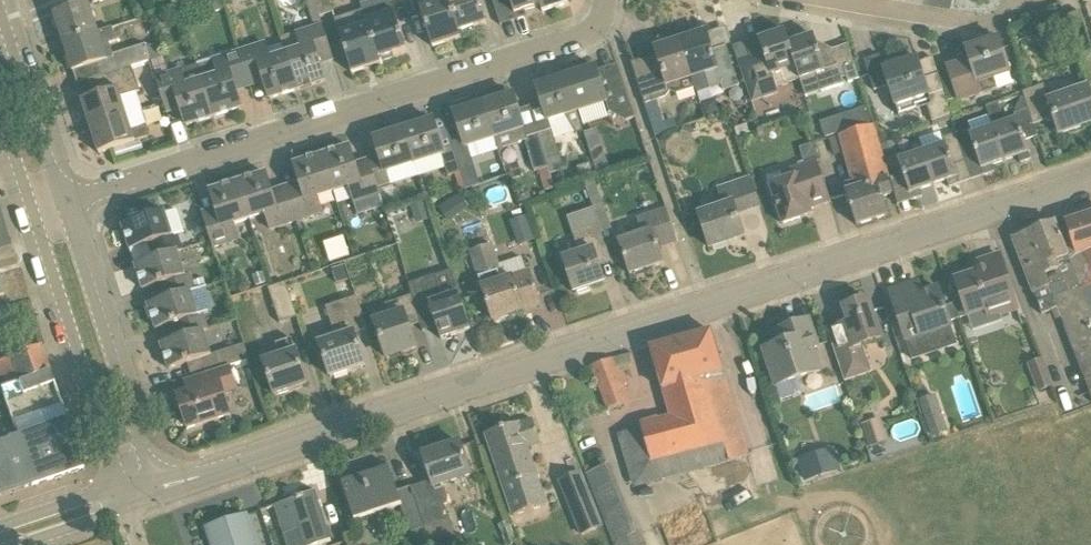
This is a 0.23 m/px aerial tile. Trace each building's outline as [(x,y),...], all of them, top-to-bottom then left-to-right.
[(209,8),(217,12),(225,9),(222,0),(207,0),(209,8)] [(331,0),(316,0),(321,17),(335,13),(331,0)] [(368,26),(369,25),(379,58),(407,50),(394,12),(390,0),(374,0),(362,4),(364,10),(363,10),(363,11),(366,21),(368,26)] [(422,8),(420,9),(433,47),(462,38),(460,33),(449,0),(420,0),(422,8)] [(460,33),(488,24),(480,0),(449,0),(460,33)] [(521,12),(541,5),(540,0),(493,0),(499,19),(521,12)] [(541,5),(543,12),(570,3),(569,0),(540,0),(541,5)] [(98,32),(89,4),(55,15),(56,16),(57,16),(65,42),(64,42),(64,43),(98,32)] [(368,26),(366,21),(363,11),(363,10),(336,19),(341,35),(340,35),(352,73),(381,64),(379,58),(369,25),(368,26)] [(1080,11),(1065,16),(1069,27),(1084,22),(1080,11)] [(334,59),(324,26),(299,34),(304,49),(287,54),(299,90),(326,81),(318,57),(331,53),(333,60),(334,59)] [(132,66),(151,60),(147,47),(146,44),(114,54),(111,43),(118,41),(113,27),(98,32),(64,43),(64,44),(65,44),(68,53),(68,54),(73,71),(98,64),(102,76),(132,66)] [(790,44),(785,31),(759,39),(760,42),(746,46),(752,61),(740,65),(753,102),(765,98),(778,93),(776,87),(801,79),(797,68),(790,44)] [(727,46),(712,51),(706,32),(682,40),(694,78),(706,74),(711,89),(724,85),(723,79),(736,75),(727,46)] [(797,68),(801,79),(801,80),(817,75),(823,92),(862,79),(850,43),(833,49),(820,53),(814,35),(790,44),(797,68)] [(950,67),(948,67),(947,64),(938,68),(949,99),(959,95),(961,101),(997,89),(994,79),(1011,74),(1000,39),(966,50),(969,61),(950,67)] [(636,74),(636,75),(645,104),(667,97),(671,91),(678,94),(696,88),(693,78),(694,78),(682,40),(655,49),(661,67),(638,75),(637,73),(636,74)] [(159,43),(147,47),(151,60),(164,55),(160,43),(159,43)] [(265,44),(240,52),(249,80),(263,75),(265,84),(270,99),(299,90),(287,54),(283,44),(266,49),(265,44)] [(1076,56),(1085,84),(1090,82),(1090,51),(1076,56)] [(216,60),(198,66),(203,82),(215,117),(242,108),(237,93),(235,84),(248,80),(250,87),(251,86),(249,80),(240,52),(216,60)] [(934,58),(919,63),(917,58),(885,69),(880,55),(865,60),(875,91),(890,85),(900,115),(928,105),(933,121),(937,120),(953,114),(937,68),(934,58)] [(567,77),(584,131),(578,112),(607,103),(610,111),(626,121),(635,118),(618,64),(597,71),(596,68),(567,77)] [(102,76),(102,78),(88,82),(93,97),(82,100),(91,127),(127,115),(121,98),(141,91),(132,66),(102,76)] [(203,82),(198,66),(156,79),(167,113),(168,113),(166,106),(179,102),(181,110),(187,126),(215,117),(203,82)] [(567,77),(537,87),(548,122),(571,114),(577,133),(584,131),(567,77)] [(1023,92),(1028,109),(1034,124),(1054,117),(1060,134),(1090,123),(1090,95),(1088,87),(1050,100),(1045,84),(1023,92)] [(499,149),(525,140),(528,140),(528,137),(514,94),(484,104),(496,138),(499,149)] [(703,103),(707,116),(721,112),(716,98),(703,103)] [(454,147),(462,173),(476,168),(470,147),(496,138),(484,104),(455,113),(462,136),(451,139),(454,147)] [(838,116),(844,132),(872,123),(867,107),(838,116)] [(1034,124),(1028,109),(1015,113),(1017,120),(1024,141),(1026,141),(1038,137),(1034,124)] [(135,141),(151,136),(147,126),(132,131),(127,115),(91,127),(100,154),(136,142),(135,141)] [(448,177),(456,175),(462,173),(454,147),(443,150),(434,120),(404,130),(415,164),(442,156),(448,177)] [(1026,141),(1024,141),(1017,120),(994,128),(1006,160),(1018,156),(1021,163),(1032,160),(1026,141)] [(873,125),(840,135),(857,190),(847,192),(857,225),(889,215),(883,196),(894,193),(873,125)] [(681,138),(692,140),(695,129),(683,126),(681,138)] [(1006,160),(994,128),(971,136),(969,129),(956,134),(966,161),(977,158),(984,176),(995,172),(992,165),(1006,160)] [(553,129),(538,134),(549,167),(551,173),(565,169),(553,129)] [(370,160),(379,187),(392,183),(389,173),(415,164),(404,130),(375,139),(380,156),(370,160)] [(528,140),(525,140),(536,172),(539,170),(549,167),(538,134),(528,137),(528,140)] [(956,134),(943,138),(933,142),(935,149),(923,153),(934,185),(947,181),(950,188),(961,184),(954,166),(966,161),(956,134)] [(141,140),(136,142),(115,149),(118,160),(145,151),(141,140)] [(886,154),(898,150),(895,140),(883,144),(886,154)] [(814,145),(814,143),(800,147),(805,161),(818,157),(814,145)] [(596,170),(605,167),(609,166),(602,144),(589,149),(596,170)] [(358,171),(350,147),(323,156),(334,193),(351,188),(359,213),(385,204),(379,187),(370,160),(369,160),(371,167),(358,171)] [(934,185),(923,153),(899,161),(904,175),(891,179),(895,192),(908,188),(912,200),(923,197),(921,190),(934,185)] [(295,165),(303,189),(289,193),(298,221),(325,212),(320,198),(334,193),(323,156),(295,165)] [(831,202),(817,160),(767,177),(783,224),(813,214),(810,204),(829,198),(830,202),(831,202)] [(549,167),(539,170),(546,191),(556,188),(551,173),(549,167)] [(605,167),(596,170),(599,178),(608,175),(605,167)] [(461,190),(467,188),(462,173),(456,175),(461,190)] [(274,198),(266,174),(239,182),(251,219),(268,214),(273,229),(298,221),(289,193),(287,186),(285,186),(288,194),(274,198)] [(565,174),(555,177),(558,185),(568,182),(565,174)] [(737,214),(761,206),(751,178),(719,189),(725,207),(700,215),(711,248),(745,236),(737,214)] [(251,219),(239,182),(211,192),(216,207),(202,212),(214,247),(205,250),(208,260),(217,257),(214,248),(241,239),(236,224),(251,219)] [(449,222),(470,208),(461,193),(439,207),(449,222)] [(412,207),(417,224),(430,220),(425,203),(412,207)] [(138,208),(128,211),(131,222),(141,219),(138,208)] [(595,255),(608,251),(594,208),(568,217),(580,253),(564,259),(576,293),(605,283),(595,255)] [(658,244),(662,242),(664,247),(678,243),(666,209),(645,216),(638,218),(643,234),(620,242),(631,275),(664,264),(658,244)] [(159,258),(178,252),(183,250),(178,235),(185,233),(178,211),(166,214),(165,212),(123,226),(131,250),(154,242),(159,258)] [(514,219),(522,240),(535,236),(528,214),(514,219)] [(1057,226),(1082,291),(1083,291),(1090,288),(1090,215),(1057,226)] [(1057,226),(1055,222),(1013,238),(1030,285),(1041,314),(1058,308),(1074,352),(1090,394),(1090,312),(1083,291),(1082,291),(1057,226)] [(326,242),(331,260),(351,254),(346,236),(326,242)] [(530,271),(502,281),(496,263),(498,262),(492,245),(471,252),(494,321),(541,305),(530,271)] [(178,252),(159,258),(136,265),(144,290),(167,282),(172,298),(191,292),(196,290),(190,274),(186,275),(178,252)] [(1000,255),(979,262),(981,267),(976,269),(977,272),(956,280),(968,316),(997,306),(1000,315),(1018,309),(1000,255)] [(333,270),(337,284),(349,279),(345,266),(333,270)] [(471,329),(451,270),(410,284),(414,295),(422,323),(435,318),(442,339),(471,329)] [(253,276),(257,286),(267,282),(264,272),(253,276)] [(207,287),(208,287),(205,278),(193,281),(196,290),(207,287)] [(286,282),(269,288),(281,323),(298,317),(286,282)] [(951,327),(952,326),(939,288),(914,297),(910,285),(890,292),(905,336),(906,335),(914,358),(957,344),(951,327)] [(204,313),(198,315),(191,292),(172,298),(149,305),(157,329),(179,322),(184,337),(204,331),(209,330),(204,313)] [(410,327),(422,323),(414,295),(400,299),(403,306),(389,311),(391,317),(376,322),(387,358),(417,348),(410,327)] [(355,333),(368,328),(358,297),(327,307),(337,338),(320,344),(331,377),(366,365),(355,333)] [(864,346),(882,339),(869,299),(844,308),(848,320),(827,328),(845,382),(873,372),(864,346)] [(814,350),(819,348),(810,319),(788,326),(790,333),(779,337),(782,344),(764,350),(777,387),(821,371),(814,350)] [(197,377),(202,375),(221,369),(229,366),(250,359),(245,344),(211,355),(204,331),(184,337),(162,345),(169,369),(192,361),(197,377)] [(724,373),(712,331),(651,348),(670,415),(639,424),(656,481),(748,456),(724,373)] [(295,351),(291,338),(276,344),(280,356),(264,362),(275,396),(308,385),(295,351)] [(39,346),(0,360),(0,382),(2,387),(48,370),(39,346)] [(1044,357),(1028,364),(1038,392),(1055,386),(1044,357)] [(628,402),(619,377),(613,359),(593,366),(600,387),(608,410),(628,402)] [(224,395),(237,391),(229,366),(221,369),(202,375),(206,387),(178,396),(189,429),(231,415),(224,395)] [(15,435),(17,435),(34,485),(84,468),(48,370),(2,387),(0,388),(0,390),(15,435)] [(937,395),(920,400),(931,437),(948,432),(937,395)] [(882,418),(862,424),(869,447),(889,441),(882,418)] [(528,448),(541,443),(533,419),(520,424),(519,423),(487,434),(504,487),(514,516),(547,505),(528,448)] [(15,435),(8,438),(8,439),(0,442),(0,497),(34,485),(17,435),(15,435)] [(448,504),(442,485),(471,475),(461,443),(424,455),(432,481),(412,487),(432,544),(457,544),(460,544),(452,518),(449,519),(445,505),(448,504)] [(834,447),(797,459),(805,482),(842,470),(834,447)] [(586,473),(614,544),(647,544),(641,531),(638,532),(611,464),(586,473)] [(412,487),(399,492),(389,465),(388,466),(389,468),(375,472),(374,471),(373,471),(373,472),(359,477),(357,471),(356,472),(358,477),(343,483),(356,522),(402,507),(410,532),(414,544),(432,544),(412,487)] [(582,471),(559,481),(582,537),(605,527),(582,471)] [(288,501),(286,497),(285,498),(286,502),(267,508),(268,509),(274,507),(283,534),(300,529),(305,544),(318,544),(332,540),(316,492),(288,501)] [(208,528),(213,544),(256,544),(247,515),(208,528)] [(659,529),(647,534),(652,544),(666,544),(659,529)]
